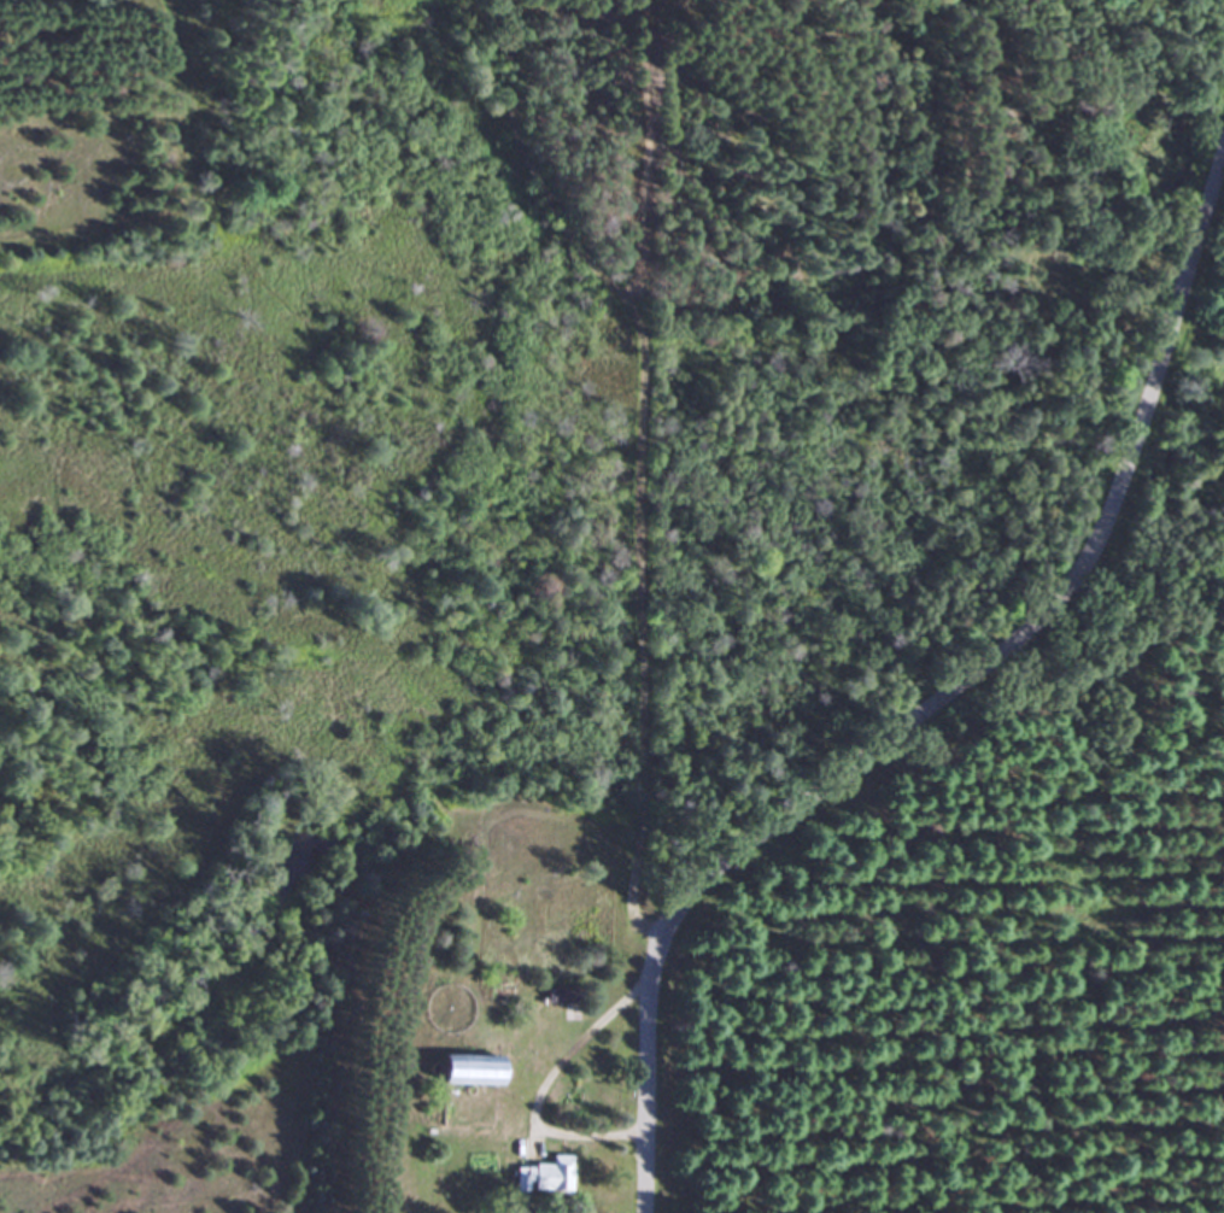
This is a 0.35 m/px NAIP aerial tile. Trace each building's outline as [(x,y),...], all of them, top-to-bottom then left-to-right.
[(425,1085),(489,1085),(489,1056),(425,1056),(425,1085)] [(567,1191),(567,1156),(547,1156),(547,1166),(518,1166),(518,1191),(567,1191)]
